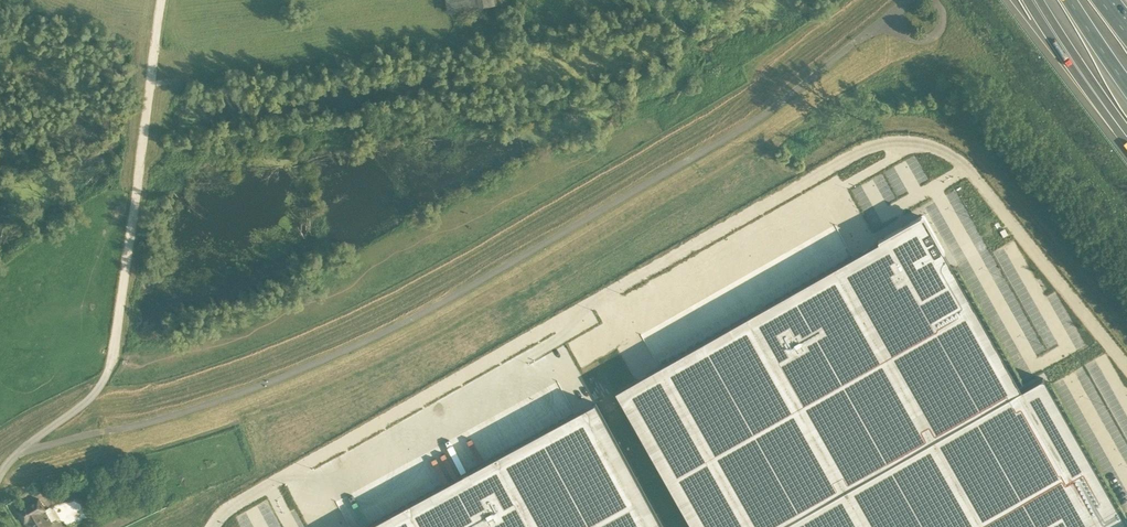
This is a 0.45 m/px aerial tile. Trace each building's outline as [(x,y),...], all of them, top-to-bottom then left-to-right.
[(494,4),(494,8),(503,7),(502,0),(446,0),(448,13),(461,11),(460,10),(494,4)] [(496,21),(516,18),(513,6),(495,9),(496,21)] [(615,391),(692,526),(1126,526),(1124,521),(1048,385),(1043,377),(1021,390),(1018,384),(923,216),(877,243),(635,379),(615,391)] [(595,402),(365,526),(663,526),(595,402)] [(51,524),(43,511),(45,510),(39,498),(18,510),(25,522),(28,526),(47,526),(51,524)]
